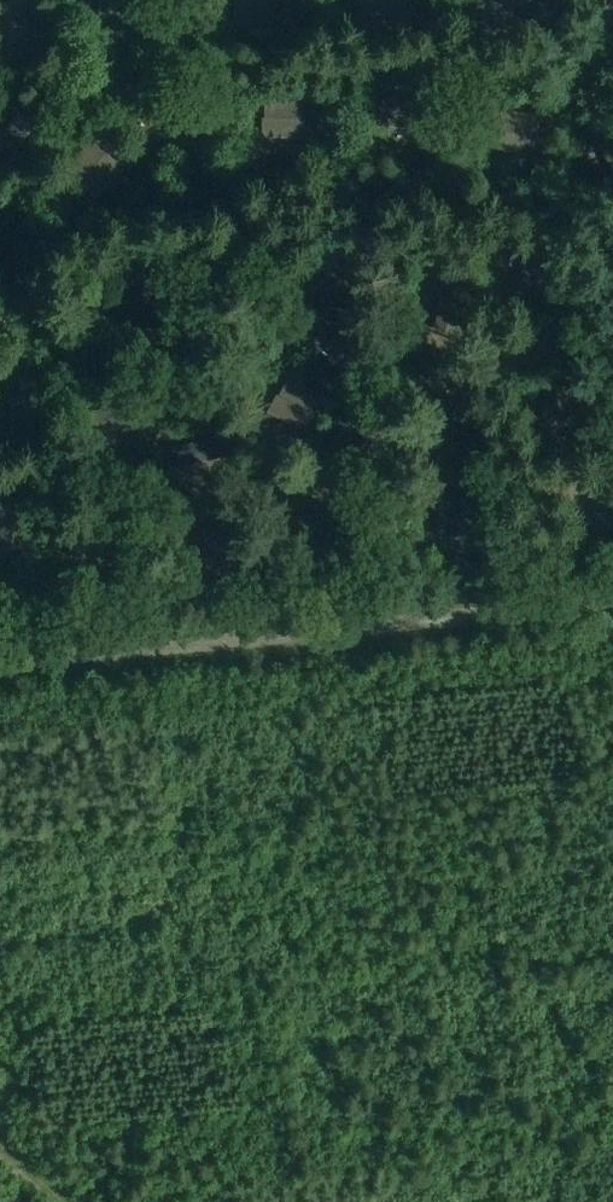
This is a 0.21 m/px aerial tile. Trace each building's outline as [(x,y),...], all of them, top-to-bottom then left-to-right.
[(33,39),(27,0),(26,0),(0,4),(0,44),(33,39)] [(280,21),(279,0),(237,0),(238,4),(236,4),(237,24),(280,21)] [(513,28),(525,0),(478,0),(473,12),(513,28)] [(381,126),(424,130),(427,90),(386,87),(385,106),(383,106),(381,126)] [(263,138),(306,139),(307,99),(266,98),(266,118),(264,118),(263,138)] [(495,149),(537,156),(544,117),(504,110),(501,129),(499,129),(495,149)] [(9,161),(37,141),(21,120),(0,135),(0,149),(9,161)] [(98,199),(124,165),(93,141),(68,173),(84,186),(82,187),(98,199)] [(19,239),(14,296),(36,298),(41,241),(19,239)] [(271,413),(309,433),(328,397),(291,378),(282,396),(280,395),(271,413)] [(231,435),(175,448),(179,468),(235,456),(231,435)] [(17,556),(12,497),(0,498),(0,557),(17,556)] [(297,537),(339,548),(349,510),(309,499),(304,518),(302,518),(297,537)]
